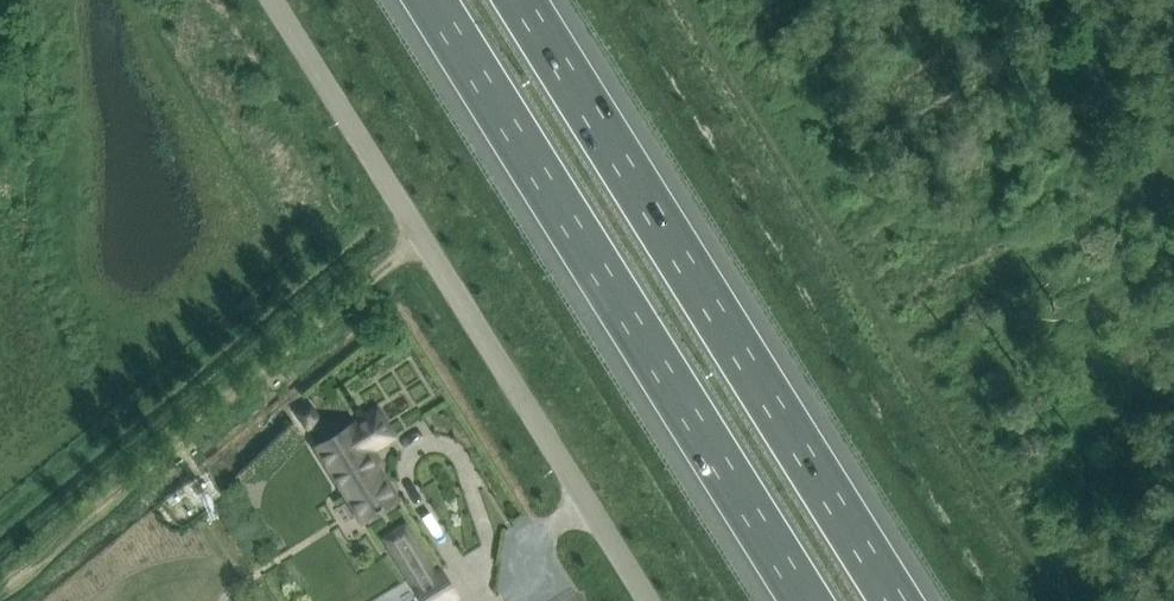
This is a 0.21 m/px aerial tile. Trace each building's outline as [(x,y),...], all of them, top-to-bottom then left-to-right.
[(311,400),(298,410),(310,427),(323,418),(311,400)] [(368,452),(394,435),(378,409),(319,445),(365,519),(397,499),(368,452)] [(388,548),(414,591),(416,590),(423,600),(461,600),(463,600),(443,566),(438,569),(409,521),(381,537),(388,548)]
